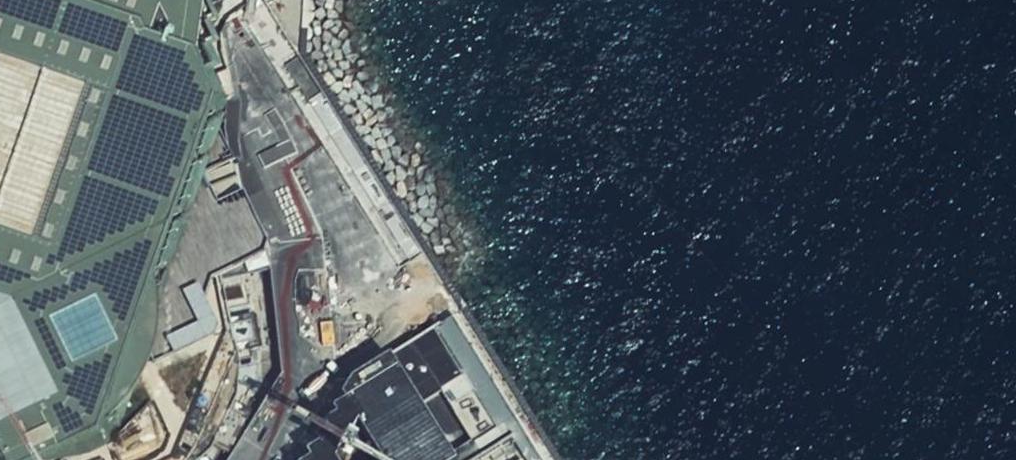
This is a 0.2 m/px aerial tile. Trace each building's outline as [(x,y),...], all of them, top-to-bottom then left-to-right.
[(119,442),(150,363),(214,331),(219,319),(206,295),(213,274),(270,252),(234,157),(227,122),(230,93),(203,46),(213,0),(0,0),(0,459),(86,459),(119,442)] [(354,375),(324,424),(300,459),(340,459),(335,452),(360,415),(386,459),(450,459),(453,458),(388,349),(354,375)]
